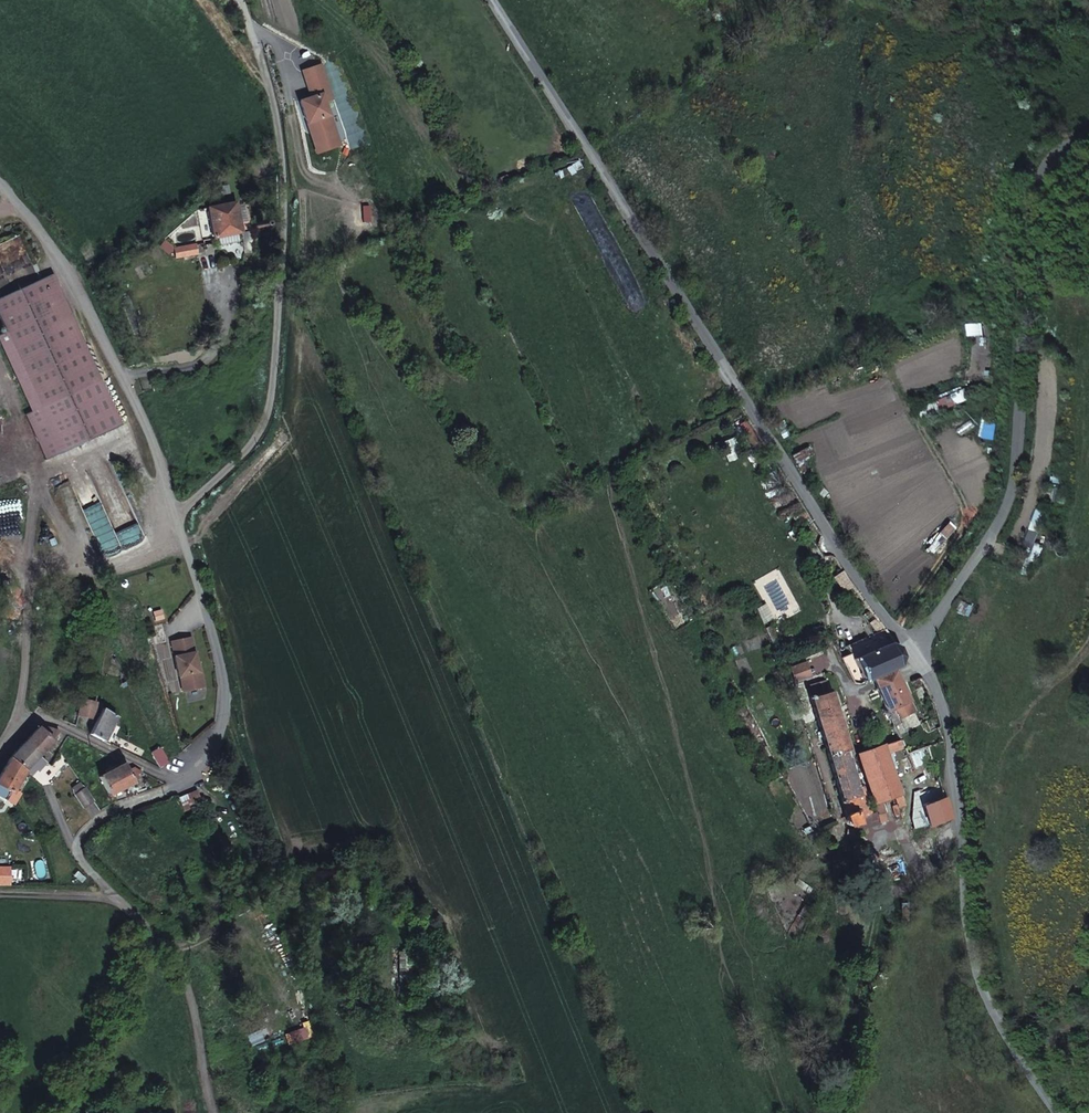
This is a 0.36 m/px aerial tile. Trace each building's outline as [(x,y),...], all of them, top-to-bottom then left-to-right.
[(333,90),(324,63),(301,70),(309,96),(298,100),(315,153),(340,146),(323,93),(333,90)] [(243,201),(236,203),(243,233),(250,231),(243,201)] [(206,210),(214,241),(243,233),(236,203),(206,210)] [(196,213),(204,243),(214,241),(206,210),(196,213)] [(266,227),(266,225),(266,224),(266,222),(264,221),(262,220),(261,220),(259,221),(258,221),(257,222),(256,224),(257,227),(257,228),(259,229),(262,230),(264,229),(265,228),(266,227)] [(190,250),(174,255),(176,264),(192,259),(190,250)] [(122,426),(52,273),(0,296),(0,317),(7,333),(0,336),(0,344),(31,411),(24,414),(45,460),(122,426)] [(848,582),(838,567),(830,572),(840,587),(848,582)] [(888,636),(874,643),(849,653),(859,677),(868,674),(890,665),(897,662),(897,659),(899,652),(896,642),(888,636)] [(191,637),(171,641),(178,676),(179,676),(183,691),(204,687),(200,671),(198,672),(197,667),(191,637)] [(813,676),(807,661),(789,668),(795,683),(813,676)] [(890,665),(868,674),(869,676),(873,685),(896,735),(900,744),(903,750),(923,743),(927,741),(895,676),(891,668),(890,665)] [(854,828),(860,827),(862,824),(863,820),(861,814),(865,812),(857,784),(852,785),(846,753),(846,743),(825,685),(806,693),(831,762),(850,814),(848,816),(847,820),(847,824),(850,826),(854,828)] [(73,715),(91,719),(95,703),(77,699),(73,715)] [(100,709),(87,734),(102,742),(114,716),(100,709)] [(34,731),(22,744),(35,755),(56,733),(44,729),(34,731)] [(896,735),(885,739),(889,747),(900,744),(896,735)] [(855,748),(870,800),(888,795),(891,805),(900,802),(884,748),(889,747),(885,739),(859,747),(855,748)] [(909,764),(928,758),(923,743),(903,750),(909,764)] [(22,744),(7,759),(21,772),(25,765),(31,769),(33,771),(42,761),(35,755),(22,744)] [(155,767),(168,763),(160,748),(148,753),(155,767)] [(0,772),(0,791),(8,794),(14,780),(21,772),(7,759),(0,772)] [(25,765),(21,772),(26,776),(31,769),(25,765)] [(132,779),(140,774),(130,768),(126,770),(123,766),(102,778),(113,794),(134,783),(132,779)] [(85,786),(76,793),(87,806),(95,800),(85,786)] [(198,806),(193,792),(183,796),(188,810),(194,807),(198,806)] [(929,824),(948,815),(941,794),(920,803),(929,824)] [(188,810),(183,796),(174,799),(180,812),(188,810)] [(10,886),(9,867),(0,867),(0,885),(10,886)]
